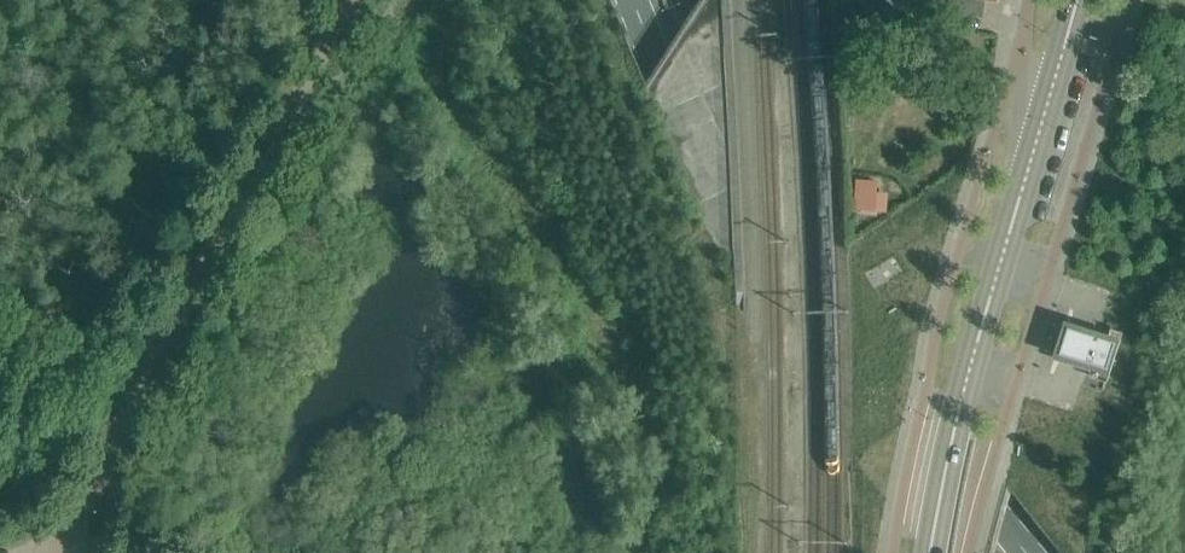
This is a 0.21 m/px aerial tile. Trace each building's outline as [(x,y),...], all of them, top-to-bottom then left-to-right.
[(944,11),(960,14),(962,0),(946,0),(944,11)] [(1054,361),(1091,372),(1089,378),(1108,384),(1124,333),(1115,331),(1103,327),(1101,332),(1066,321),(1054,361)]
